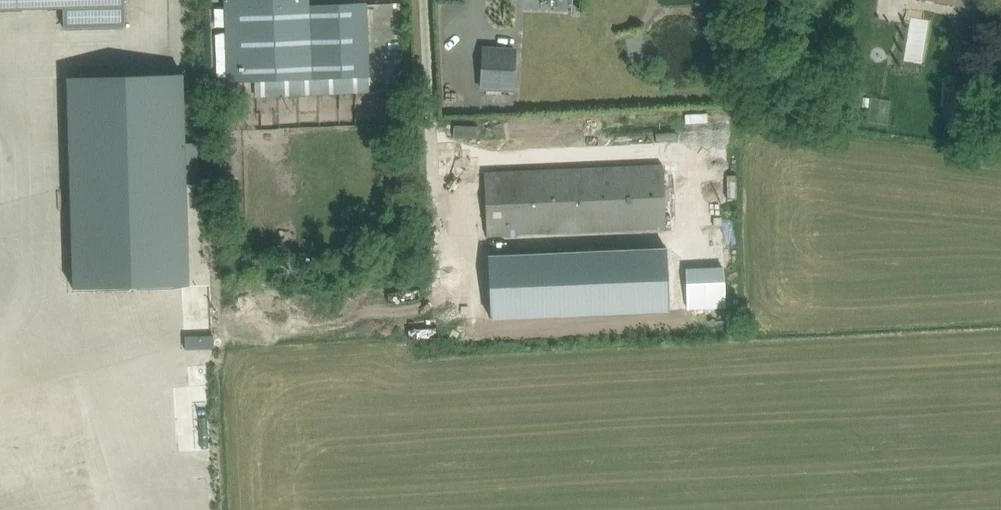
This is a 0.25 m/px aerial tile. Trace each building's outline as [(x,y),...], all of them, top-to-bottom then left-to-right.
[(125,0),(0,0),(0,8),(63,6),(125,5),(125,0)] [(254,80),(367,76),(370,76),(366,3),(309,5),(309,0),(225,0),(228,81),(254,80)] [(483,48),(481,87),(513,89),(515,49),(483,48)] [(946,74),(944,119),(961,120),(964,76),(963,76),(949,75),(946,74)] [(67,91),(73,295),(189,291),(183,88),(67,91)] [(216,130),(228,129),(227,116),(215,116),(216,130)] [(487,235),(519,234),(666,228),(664,165),(504,172),(484,173),(487,235)] [(225,235),(217,235),(218,249),(226,249),(225,235)] [(670,310),(670,308),(667,248),(488,255),(490,316),(490,317),(670,310)] [(186,348),(214,347),(213,335),(185,336),(186,348)]
